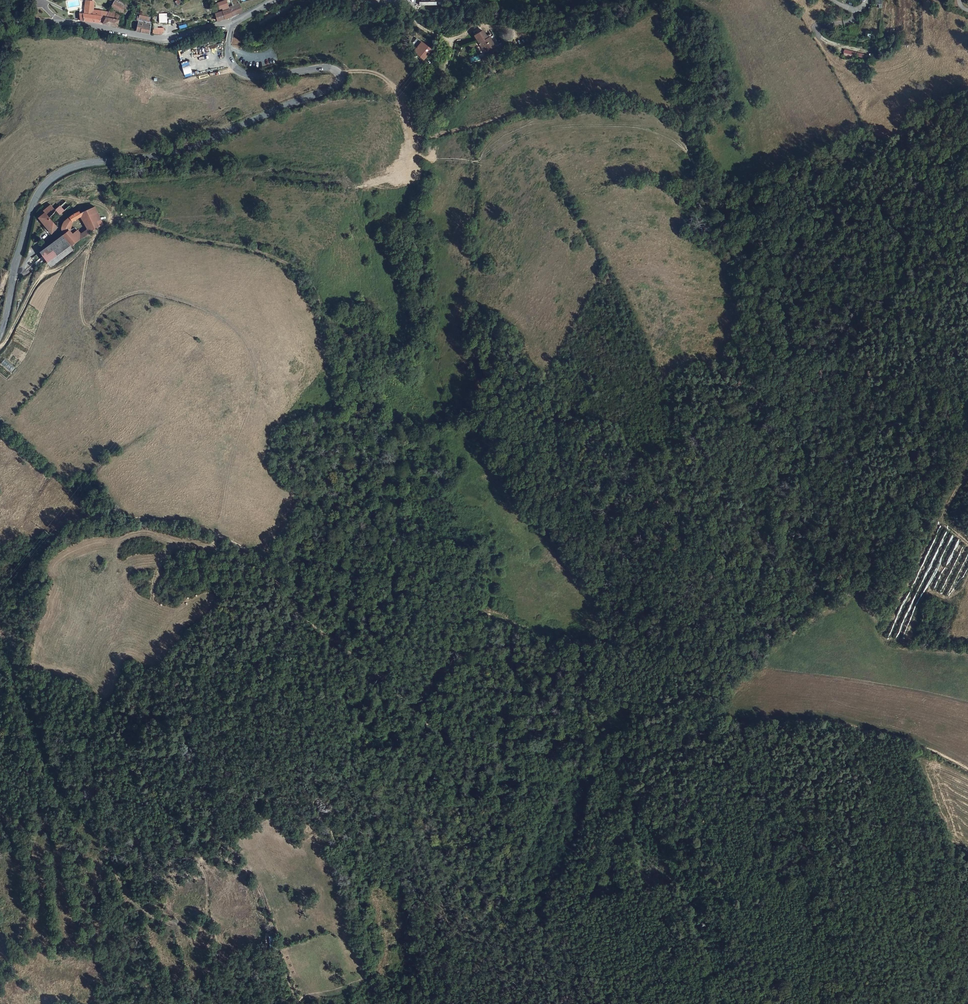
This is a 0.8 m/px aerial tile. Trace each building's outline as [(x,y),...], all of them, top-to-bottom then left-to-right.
[(103,24),(107,16),(110,11),(91,8),(92,0),(84,0),(83,7),(82,7),(80,19),(103,24)] [(111,8),(123,14),(127,16),(131,9),(127,6),(117,0),(116,0),(111,8)] [(241,12),(237,0),(212,10),(217,22),(241,12)] [(123,14),(111,8),(110,11),(107,16),(120,20),(123,14)] [(103,24),(115,27),(120,20),(107,16),(103,24)] [(137,31),(149,34),(151,20),(144,19),(143,22),(138,21),(137,31)] [(482,43),(486,50),(495,45),(490,38),(487,40),(482,32),(475,37),(480,45),(482,43)] [(426,50),(429,52),(431,49),(422,42),(414,52),(420,57),(426,50)] [(495,45),(486,50),(488,53),(497,48),(495,45)] [(500,53),(497,48),(488,53),(491,58),(500,53)] [(845,51),(844,54),(851,56),(852,53),(864,56),(865,53),(846,48),(845,51)] [(426,50),(420,57),(423,59),(429,52),(426,50)] [(46,211),(38,218),(51,232),(57,228),(49,219),(57,210),(61,208),(64,210),(68,207),(65,202),(55,209),(52,205),(45,210),(46,211)] [(70,231),(60,237),(69,248),(87,235),(103,225),(96,207),(80,214),(79,212),(70,216),(64,224),(62,229),(63,231),(70,229),(73,223),(73,221),(81,216),(88,228),(81,234),(78,231),(73,235),(70,231)] [(70,250),(69,248),(60,237),(38,253),(48,266),(70,250)]
